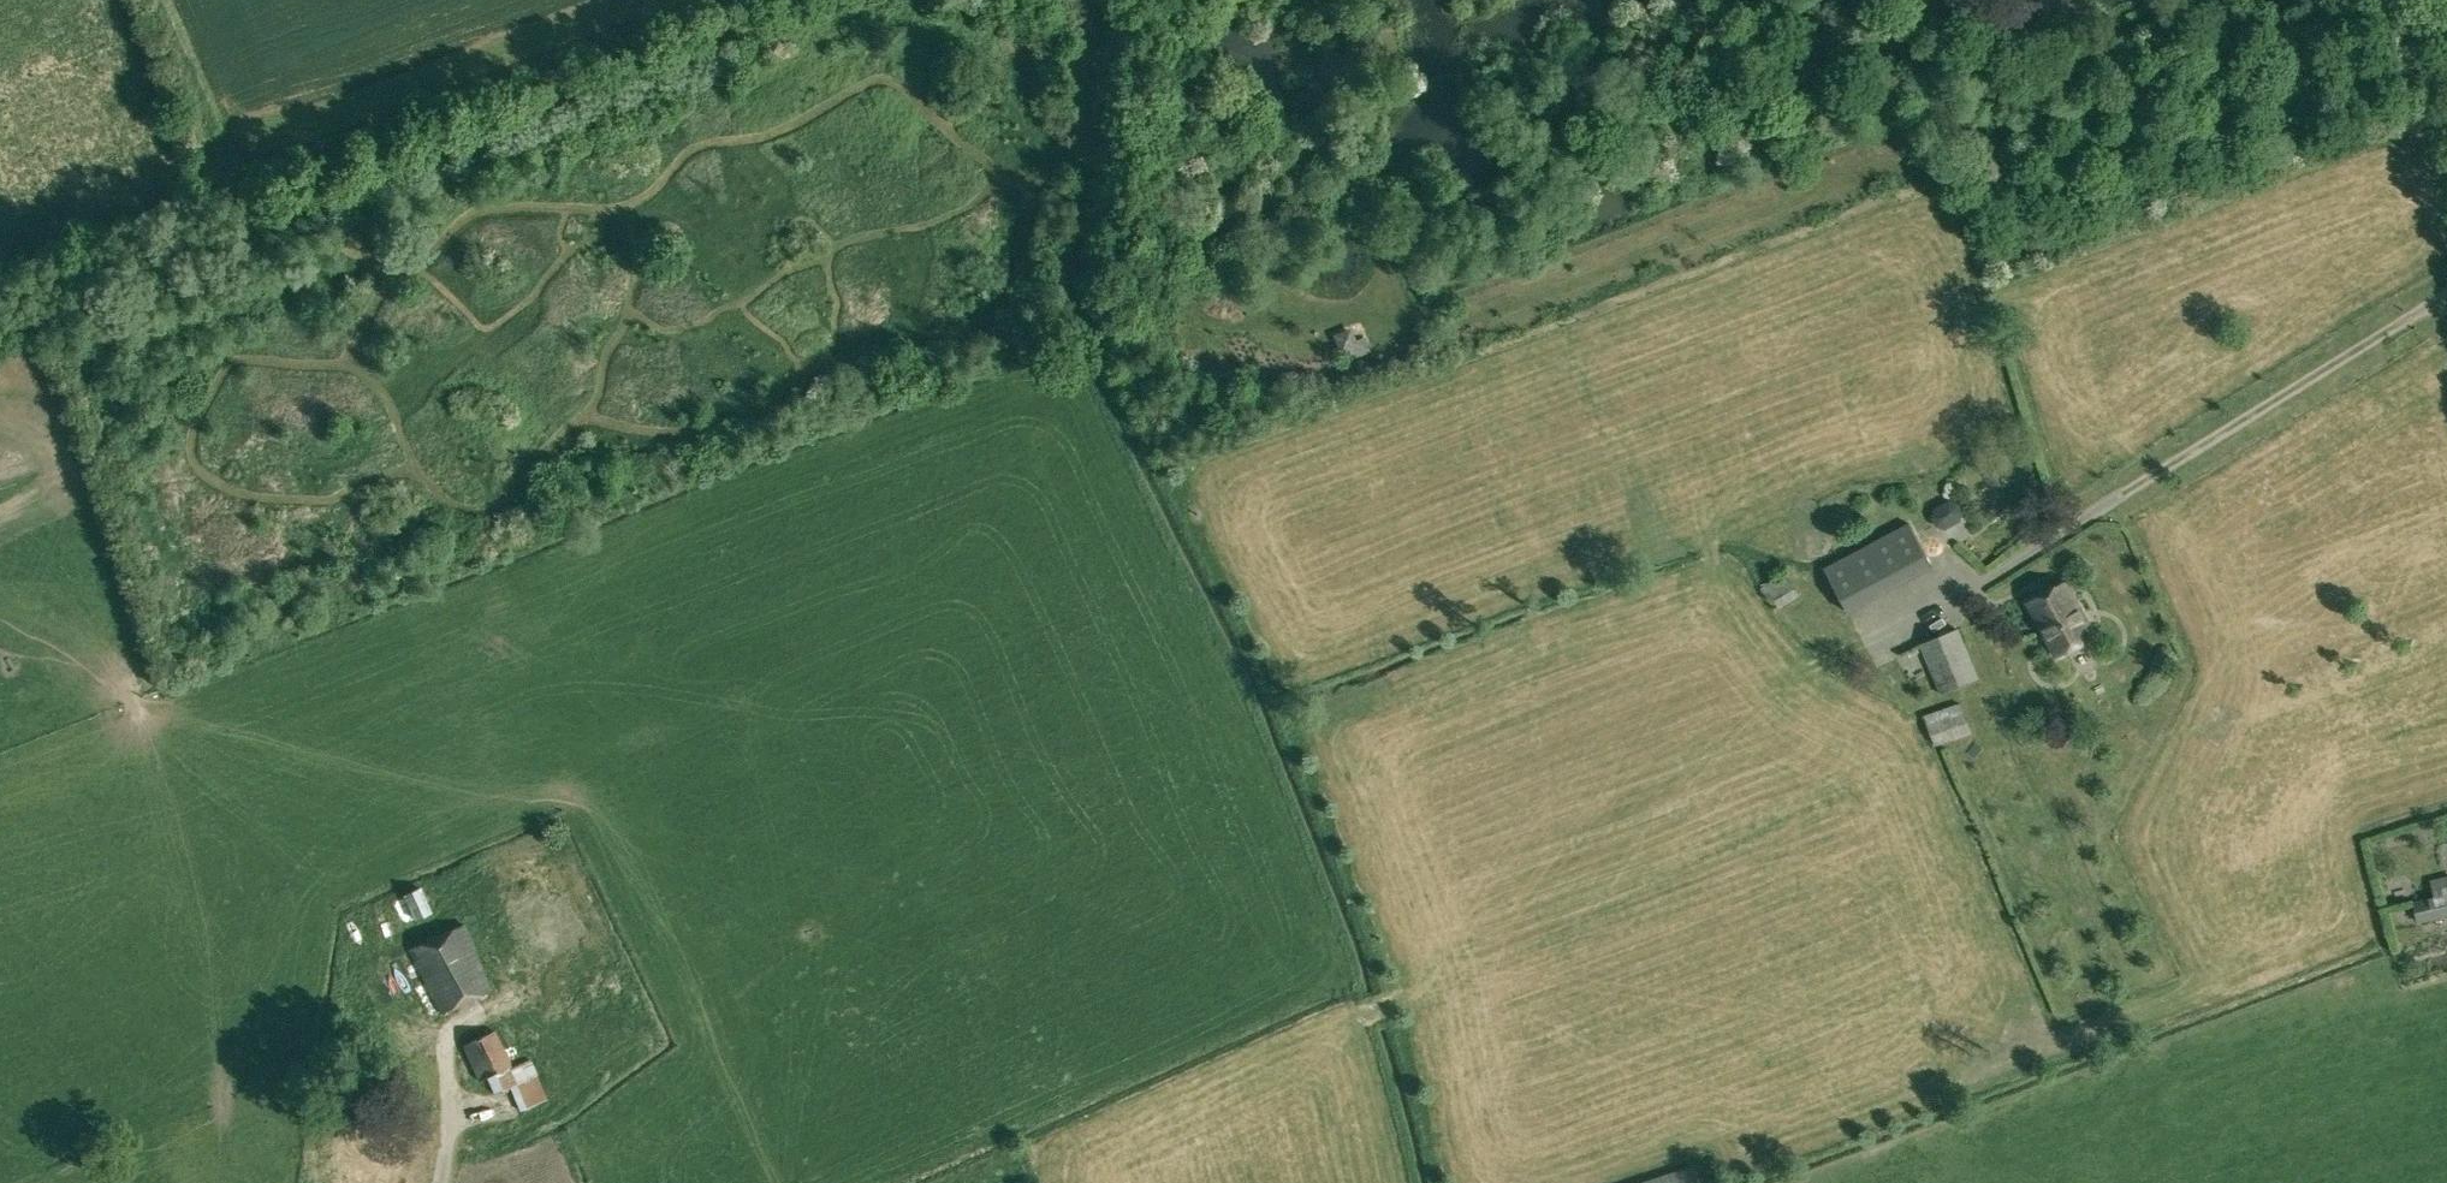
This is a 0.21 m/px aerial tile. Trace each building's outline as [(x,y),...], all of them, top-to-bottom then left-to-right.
[(2056,0),(2032,0),(2038,23),(2061,16),(2056,0)] [(1949,500),(1934,507),(1931,517),(1936,525),(1945,528),(1960,520),(1962,511),(1958,502),(1949,500)] [(1932,566),(1908,523),(1826,568),(1849,611),(1932,566)] [(1799,595),(1786,574),(1762,588),(1775,609),(1799,595)] [(2097,636),(2068,581),(2029,602),(2059,657),(2097,636)] [(1921,644),(1941,695),(1980,679),(1959,628),(1921,644)] [(1924,715),(1932,739),(1934,745),(1971,733),(1961,702),(1955,704),(1924,715)] [(2418,921),(2446,914),(2446,876),(2432,880),(2436,896),(2413,902),(2418,921)] [(414,919),(430,911),(420,888),(403,895),(414,919)] [(409,949),(425,982),(439,1011),(441,1014),(493,991),(475,950),(477,949),(465,924),(409,949)] [(490,951),(504,944),(497,930),(483,937),(490,951)] [(479,1082),(488,1078),(512,1067),(496,1031),(463,1045),(479,1082)] [(512,1067),(488,1078),(494,1092),(509,1085),(521,1109),(546,1098),(528,1059),(512,1067)] [(1694,1165),(1639,1182),(1700,1182),(1694,1165)]
